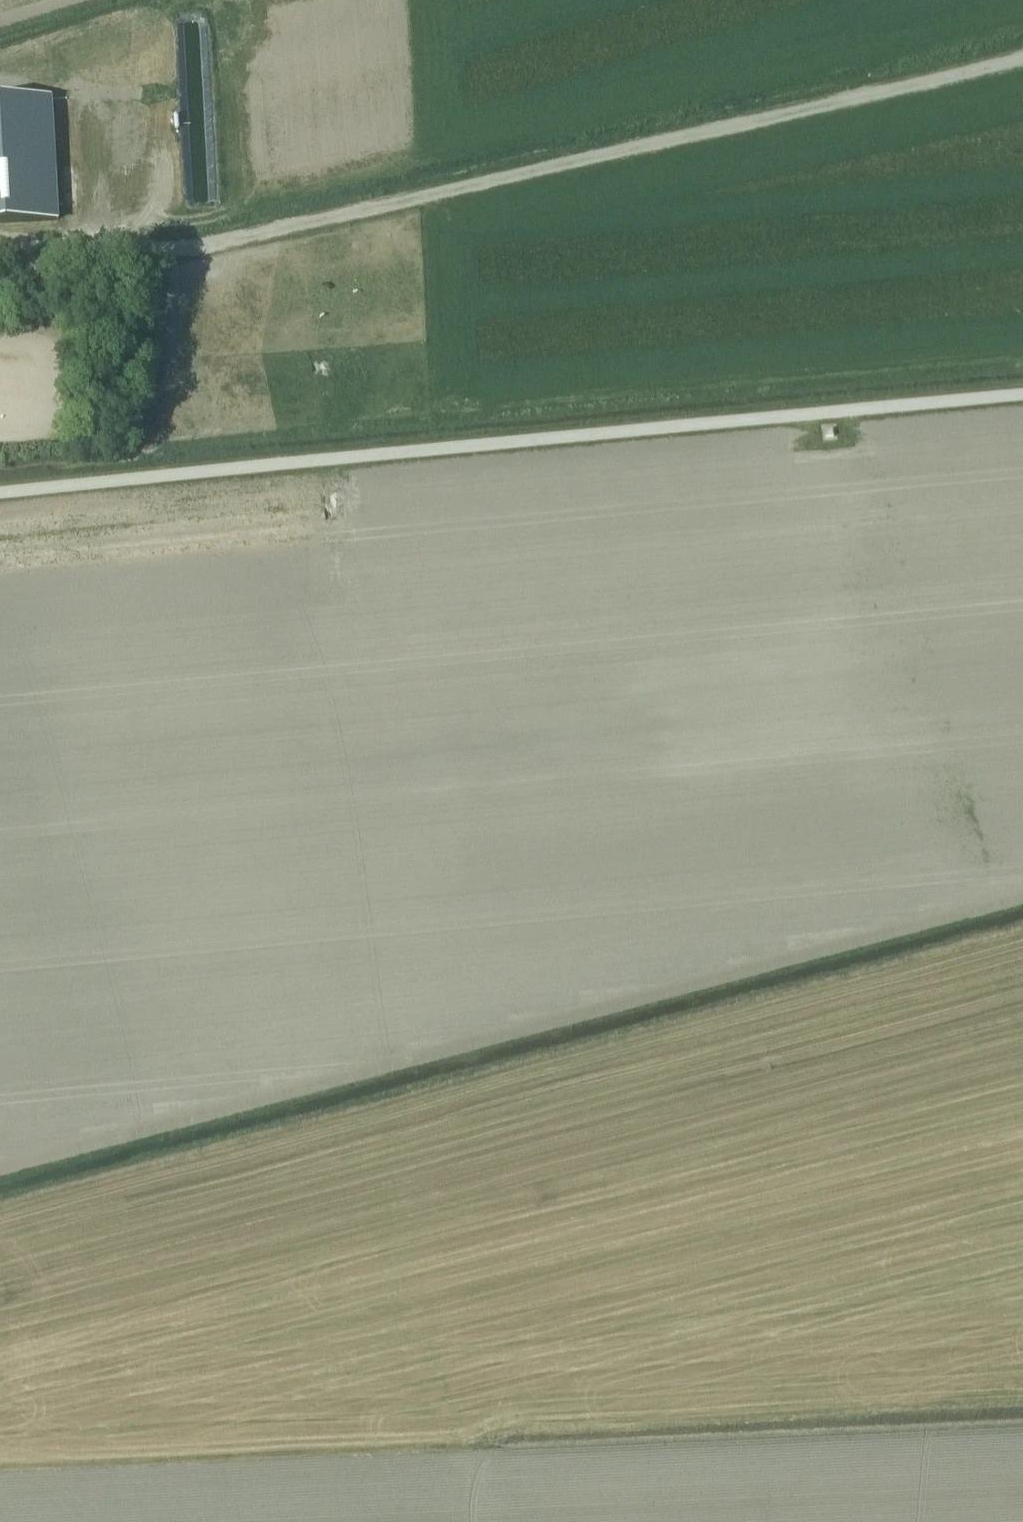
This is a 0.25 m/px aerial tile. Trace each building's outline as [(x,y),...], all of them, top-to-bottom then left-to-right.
[(50,101),(0,103),(0,224),(55,221),(50,101)]
